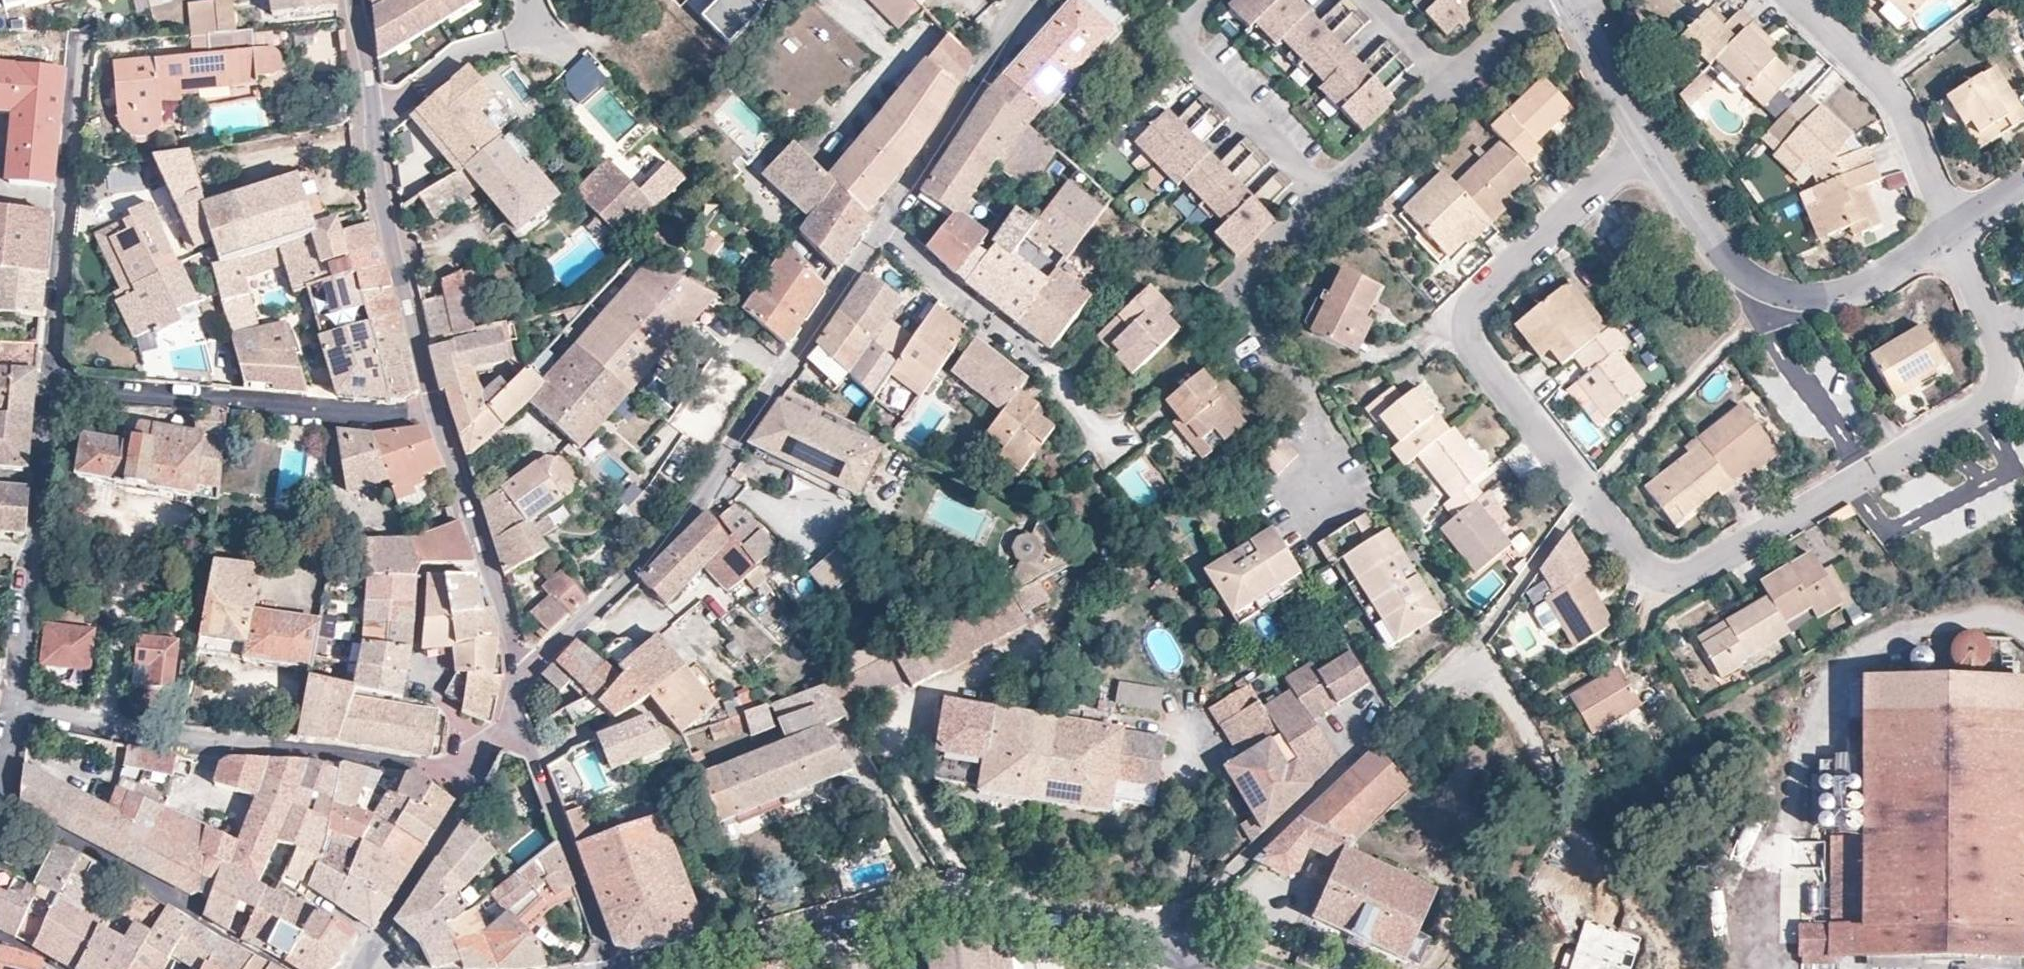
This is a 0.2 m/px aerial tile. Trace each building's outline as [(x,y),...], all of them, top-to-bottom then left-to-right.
[(233,0),(215,0),(215,2),(216,12),(234,10),(233,0)] [(273,16),(338,10),(336,0),(271,0),(273,16)] [(371,10),(388,0),(370,0),(371,10)] [(371,10),(374,33),(377,58),(475,0),(388,0),(371,10)] [(769,0),(715,0),(703,13),(730,40),(769,0)] [(915,0),(867,0),(895,30),(920,5),(915,0)] [(1031,129),(1035,125),(1031,122),(1127,14),(1111,0),(1072,0),(988,91),(1031,129)] [(1227,5),(1249,27),(1255,21),(1276,43),(1281,38),(1290,48),(1301,59),(1314,72),(1325,82),(1319,88),(1361,131),(1392,100),(1385,91),(1379,85),(1384,79),(1391,86),(1412,64),(1387,39),(1365,60),(1371,66),(1366,70),(1360,65),(1342,47),(1336,40),(1339,35),(1346,42),(1369,20),(1348,0),(1337,0),(1321,16),(1328,22),(1323,26),(1316,20),(1299,2),(1297,0),(1232,0),(1227,5)] [(1409,2),(1421,15),(1424,13),(1445,33),(1458,21),(1474,6),(1480,0),(1411,0),(1409,2)] [(1474,6),(1480,12),(1493,0),(1480,0),(1474,6)] [(1889,0),(1910,19),(1928,0),(1889,0)] [(2021,20),(2023,18),(2023,14),(2015,0),(2012,0),(2009,2),(2021,20)] [(219,34),(216,12),(215,2),(189,4),(192,35),(208,34),(215,34),(219,34)] [(1723,26),(1728,21),(1710,5),(1706,10),(1723,26)] [(1474,6),(1458,21),(1464,27),(1480,12),(1474,6)] [(1713,59),(1751,21),(1739,9),(1728,21),(1723,26),(1706,10),(1680,38),(1708,64),(1713,59)] [(236,24),(234,10),(216,12),(219,34),(242,32),(241,24),(236,24)] [(1321,16),(1316,20),(1323,26),(1328,22),(1321,16)] [(1766,35),(1751,21),(1713,59),(1764,107),(1779,91),(1770,82),(1786,67),(1767,50),(1760,42),(1766,35)] [(210,55),(114,64),(119,117),(122,126),(127,132),(134,137),(141,138),(145,137),(151,134),(155,130),(158,126),(160,116),(159,107),(159,103),(179,101),(181,100),(181,95),(198,94),(198,90),(232,87),(232,85),(258,82),(257,77),(270,76),(274,75),(277,72),(279,69),(280,64),(280,59),(277,54),(273,51),(266,49),(254,50),(251,31),(242,32),(219,34),(215,34),(208,34),(210,55)] [(971,66),(973,60),(948,34),(934,51),(964,78),(971,66)] [(1342,47),(1346,42),(1339,35),(1336,40),(1342,47)] [(1774,43),(1766,35),(1760,42),(1767,50),(1774,43)] [(1301,59),(1290,48),(1285,54),(1296,65),(1301,59)] [(922,148),(964,78),(934,51),(912,77),(919,85),(913,92),(905,85),(857,143),(866,150),(859,158),(851,150),(827,178),(834,184),(866,216),(876,201),(891,185),(922,148)] [(579,102),(608,75),(587,53),(558,79),(579,102)] [(1301,59),(1296,65),(1309,79),(1314,72),(1301,59)] [(1365,60),(1360,65),(1366,70),(1371,66),(1365,60)] [(12,117),(11,127),(5,183),(53,188),(59,121),(64,71),(17,67),(0,66),(0,116),(12,117)] [(410,116),(457,172),(463,168),(510,129),(506,124),(511,120),(494,98),(469,68),(468,67),(410,116)] [(1770,82),(1779,91),(1794,75),(1786,67),(1770,82)] [(1946,97),(1964,125),(1969,122),(1984,145),(2000,135),(1993,125),(2004,117),(2010,128),(2023,119),(2023,113),(1994,67),(1946,97)] [(919,85),(912,77),(905,85),(913,92),(919,85)] [(1501,139),(1526,166),(1541,150),(1536,144),(1571,109),(1543,78),(1490,129),(1501,139)] [(1385,91),(1391,86),(1384,79),(1379,85),(1385,91)] [(1041,175),(1057,151),(1031,129),(988,91),(921,192),(955,215),(956,212),(961,215),(994,166),(1029,192),(1041,175)] [(1202,91),(1179,113),(1185,118),(1180,123),(1174,118),(1165,109),(1133,140),(1177,185),(1182,179),(1191,189),(1202,200),(1215,212),(1225,222),(1214,233),(1236,255),(1273,219),(1264,209),(1258,204),(1264,199),(1269,204),(1291,182),(1279,170),(1252,197),(1243,187),(1237,181),(1242,177),(1248,182),(1269,160),(1245,135),(1222,156),(1229,163),(1224,168),(1217,161),(1199,142),(1193,137),(1198,132),(1203,138),(1226,116),(1202,91)] [(503,92),(494,98),(511,120),(520,113),(503,92)] [(1964,125),(1946,97),(1937,103),(1959,147),(1971,141),(1977,149),(1984,145),(1969,122),(1964,125)] [(1817,185),(1873,161),(1867,148),(1864,148),(1819,106),(1780,146),(1802,165),(1812,174),(1817,185)] [(1185,118),(1179,113),(1174,118),(1180,123),(1185,118)] [(2000,135),(2010,128),(2004,117),(1993,125),(2000,135)] [(817,121),(793,145),(804,155),(828,132),(817,121)] [(463,168),(457,172),(417,195),(431,216),(478,186),(515,230),(546,206),(554,215),(564,206),(527,160),(535,154),(514,133),(510,129),(463,168)] [(1199,142),(1203,138),(1198,132),(1193,137),(1199,142)] [(1507,197),(1532,172),(1526,166),(1501,139),(1486,154),(1478,145),(1474,150),(1481,159),(1453,185),(1484,218),(1507,197)] [(857,143),(851,150),(859,158),(866,150),(857,143)] [(804,155),(793,145),(764,174),(809,218),(811,220),(834,184),(827,178),(804,155)] [(1802,165),(1780,146),(1774,151),(1796,172),(1802,165)] [(1066,257),(1103,210),(1076,190),(1086,177),(1077,169),(1057,151),(1041,175),(1060,190),(1048,205),(1035,224),(1015,210),(992,243),(994,245),(1010,256),(1030,230),(1066,257)] [(187,152),(152,158),(194,249),(199,247),(213,242),(202,209),(203,209),(199,194),(201,194),(187,152)] [(1222,156),(1217,161),(1224,168),(1229,163),(1222,156)] [(574,193),(622,239),(655,205),(606,160),(574,193)] [(1880,180),(1873,161),(1817,185),(1798,194),(1804,209),(1813,205),(1826,235),(1847,226),(1855,223),(1860,233),(1880,225),(1865,186),(1880,180)] [(1422,163),(1409,177),(1419,187),(1432,173),(1422,163)] [(1403,210),(1446,255),(1484,218),(1453,185),(1441,172),(1403,210)] [(1243,187),(1248,182),(1242,177),(1237,181),(1243,187)] [(216,252),(220,265),(315,235),(313,229),(297,179),(288,182),(203,209),(202,209),(213,242),(216,252)] [(866,216),(834,184),(811,220),(809,218),(808,222),(800,235),(837,270),(870,220),(866,216)] [(1202,200),(1191,189),(1186,196),(1196,206),(1202,200)] [(955,215),(921,192),(917,197),(950,220),(955,215)] [(1387,197),(1379,205),(1389,215),(1396,207),(1387,197)] [(1484,218),(1491,225),(1513,203),(1507,197),(1484,218)] [(1264,209),(1269,204),(1264,199),(1258,204),(1264,209)] [(1202,200),(1196,206),(1209,219),(1215,212),(1202,200)] [(110,240),(131,287),(178,265),(150,203),(129,213),(131,218),(109,229),(114,238),(110,240)] [(1813,205),(1804,209),(1817,239),(1826,235),(1813,205)] [(546,206),(515,230),(512,233),(520,242),(554,215),(546,206)] [(45,275),(48,240),(51,215),(0,210),(0,271),(45,275)] [(1439,262),(1446,255),(1403,210),(1399,215),(1418,235),(1415,239),(1439,262)] [(956,212),(955,215),(950,220),(926,249),(941,263),(956,277),(988,234),(961,215),(956,212)] [(659,230),(667,238),(682,223),(673,215),(659,230)] [(1468,247),(1491,225),(1484,218),(1446,255),(1449,259),(1464,244),(1468,247)] [(362,295),(392,290),(380,250),(372,226),(343,235),(339,222),(313,229),(315,235),(329,283),(357,275),(362,295)] [(1852,236),(1860,233),(1855,223),(1847,226),(1852,236)] [(1625,225),(1606,237),(1614,248),(1632,235),(1625,225)] [(659,230),(650,239),(658,247),(667,238),(659,230)] [(1062,262),(1066,257),(1030,230),(1010,256),(994,245),(965,285),(974,292),(1015,323),(1054,271),(1062,262)] [(329,283),(315,235),(220,265),(212,267),(222,303),(248,296),(244,278),(271,269),(285,265),(293,293),(306,290),(329,283)] [(640,272),(630,282),(684,329),(714,295),(648,263),(660,250),(657,249),(658,247),(650,239),(624,267),(628,272),(634,266),(640,272)] [(742,311),(786,346),(801,324),(824,288),(784,250),(774,265),(767,260),(753,280),(760,285),(742,311)] [(1054,271),(1075,286),(1082,277),(1062,262),(1054,271)] [(131,287),(121,291),(124,298),(116,303),(134,340),(136,339),(146,381),(214,387),(211,374),(174,371),(168,350),(188,346),(190,346),(191,345),(193,343),(193,341),(193,338),(192,337),(191,335),(189,334),(185,334),(176,314),(197,304),(178,265),(131,287)] [(1342,270),(1330,295),(1311,332),(1345,348),(1361,318),(1363,318),(1379,288),(1342,270)] [(0,271),(0,315),(19,317),(19,322),(39,324),(39,318),(41,318),(45,275),(0,271)] [(1049,349),(1090,297),(1075,286),(1054,271),(1015,323),(1027,332),(1032,325),(1037,330),(1032,337),(1049,349)] [(481,273),(462,277),(476,329),(494,325),(481,273)] [(366,399),(391,401),(380,356),(362,295),(357,275),(329,283),(306,290),(337,396),(366,399)] [(903,300),(865,275),(858,286),(840,312),(884,352),(893,338),(884,331),(903,300)] [(462,277),(440,282),(452,335),(476,329),(462,277)] [(1596,336),(1608,327),(1571,280),(1564,286),(1590,317),(1585,322),(1596,336)] [(440,282),(417,287),(428,340),(452,335),(440,282)] [(684,329),(630,282),(599,316),(653,363),(684,329)] [(1095,338),(1106,350),(1115,340),(1123,349),(1119,352),(1135,370),(1178,328),(1168,317),(1172,312),(1149,286),(1095,338)] [(1548,350),(1560,365),(1572,355),(1578,351),(1596,336),(1585,322),(1590,317),(1564,286),(1523,319),(1548,350)] [(362,295),(380,356),(407,348),(401,324),(392,290),(362,295)] [(1311,332),(1330,295),(1320,291),(1302,328),(1311,332)] [(545,348),(587,304),(532,317),(545,348)] [(921,398),(967,332),(948,317),(935,306),(897,365),(875,398),(902,417),(917,395),(921,398)] [(897,365),(884,352),(840,312),(829,327),(817,345),(841,366),(831,377),(826,383),(834,390),(849,374),(875,398),(897,365)] [(653,363),(599,316),(543,380),(544,381),(528,402),(555,427),(571,442),(577,447),(653,363)] [(1372,323),(1363,318),(1361,318),(1345,348),(1356,354),(1372,323)] [(1539,357),(1548,350),(1523,319),(1513,327),(1539,357)] [(516,338),(511,321),(500,324),(501,331),(504,341),(516,338)] [(285,325),(257,330),(264,354),(295,356),(285,325)] [(1027,332),(1032,337),(1037,330),(1032,325),(1027,332)] [(1624,342),(1610,325),(1608,327),(1596,336),(1578,351),(1592,368),(1586,373),(1576,381),(1606,418),(1644,386),(1616,350),(1624,342)] [(1868,357),(1891,395),(1916,381),(1920,388),(1933,380),(1929,374),(1944,365),(1921,326),(1868,357)] [(257,330),(231,334),(244,384),(243,389),(307,394),(296,356),(295,356),(264,354),(257,330)] [(508,361),(504,341),(501,331),(430,347),(440,391),(444,390),(464,384),(462,372),(475,369),(508,361)] [(1027,378),(974,338),(951,370),(1002,410),(1019,389),(1027,378)] [(1115,340),(1106,350),(1129,376),(1135,370),(1119,352),(1123,349),(1115,340)] [(38,353),(26,352),(26,344),(0,342),(0,360),(13,361),(12,369),(37,370),(38,353)] [(38,353),(39,345),(26,344),(26,352),(38,353)] [(841,366),(817,345),(809,357),(831,377),(841,366)] [(380,356),(391,401),(403,403),(419,393),(419,392),(419,391),(414,372),(407,348),(380,356)] [(1578,351),(1572,355),(1586,373),(1592,368),(1578,351)] [(37,370),(12,369),(13,361),(0,360),(0,467),(28,469),(33,408),(37,370)] [(533,371),(527,366),(517,376),(523,382),(533,371)] [(464,384),(444,390),(450,408),(480,394),(483,391),(479,384),(475,369),(462,372),(464,384)] [(1213,385),(1202,369),(1166,400),(1180,417),(1199,439),(1211,430),(1220,442),(1244,422),(1222,394),(1217,397),(1210,388),(1213,385)] [(544,381),(543,380),(533,371),(523,382),(517,376),(506,387),(487,406),(503,424),(504,425),(528,402),(544,381)] [(480,394),(450,408),(459,435),(487,406),(506,387),(498,378),(483,391),(480,394)] [(1916,381),(1891,395),(1895,402),(1920,388),(1916,381)] [(1399,441),(1397,443),(1398,445),(1405,439),(1433,416),(1424,405),(1428,400),(1431,399),(1421,385),(1403,398),(1392,386),(1365,409),(1376,420),(1380,419),(1399,441)] [(1025,393),(1019,389),(1002,410),(986,432),(1003,446),(998,452),(1022,470),(1035,452),(1029,448),(1035,438),(1042,443),(1054,427),(1041,415),(1039,418),(1031,412),(1034,408),(1025,393)] [(857,497),(879,450),(817,420),(822,410),(785,392),(750,446),(857,497)] [(1045,409),(1025,393),(1034,408),(1031,412),(1039,418),(1041,415),(1045,409)] [(1433,416),(1437,412),(1428,400),(1424,405),(1433,416)] [(487,406),(459,435),(466,458),(503,424),(487,406)] [(1741,406),(1698,442),(1701,445),(1730,483),(1743,474),(1747,478),(1778,454),(1741,406)] [(227,412),(198,409),(195,433),(138,424),(135,446),(84,437),(77,477),(219,502),(226,419),(227,412)] [(1405,439),(1418,455),(1450,429),(1437,412),(1433,416),(1405,439)] [(1201,459),(1220,442),(1211,430),(1199,439),(1180,417),(1171,424),(1201,459)] [(1450,429),(1418,455),(1452,497),(1443,504),(1454,517),(1476,499),(1466,486),(1472,480),(1487,469),(1453,427),(1450,429)] [(420,430),(371,435),(389,481),(400,512),(419,504),(430,490),(424,476),(443,468),(429,435),(420,430)] [(389,481),(371,435),(338,431),(348,493),(389,481)] [(1294,457),(1274,437),(1254,457),(1274,476),(1294,457)] [(1029,448),(1035,452),(1042,443),(1035,438),(1029,448)] [(1389,449),(1403,466),(1418,455),(1405,439),(1398,445),(1397,443),(1389,449)] [(1720,498),(1734,487),(1730,483),(1701,445),(1645,491),(1673,527),(1695,510),(1691,506),(1713,488),(1717,493),(1720,498)] [(543,457),(500,490),(540,540),(554,529),(542,514),(570,492),(570,480),(553,459),(543,457)] [(1483,493),(1472,480),(1466,486),(1476,499),(1483,493)] [(1454,517),(1441,528),(1475,572),(1511,543),(1499,527),(1493,520),(1500,506),(1506,497),(1496,483),(1483,493),(1476,499),(1454,517)] [(639,511),(644,488),(625,485),(621,507),(639,511)] [(0,487),(0,532),(26,534),(30,489),(0,487)] [(1691,506),(1695,510),(1717,493),(1713,488),(1691,506)] [(500,490),(480,502),(502,574),(548,550),(540,540),(500,490)] [(757,568),(763,575),(771,569),(763,560),(776,550),(757,527),(746,516),(732,505),(718,518),(732,534),(757,568)] [(1155,518),(1165,512),(1160,505),(1150,512),(1155,518)] [(1509,517),(1500,506),(1493,520),(1499,527),(1509,517)] [(727,537),(707,511),(641,577),(666,605),(704,565),(729,589),(757,568),(732,534),(727,537)] [(1329,565),(1334,563),(1342,559),(1356,580),(1370,603),(1381,620),(1395,642),(1440,614),(1409,564),(1405,567),(1397,555),(1401,552),(1387,529),(1378,535),(1365,513),(1316,543),(1329,565)] [(1023,586),(1071,561),(1045,521),(1038,519),(1031,535),(1027,532),(1017,537),(1012,547),(1012,551),(1015,559),(1019,561),(1011,578),(1023,586)] [(412,541),(421,565),(473,564),(461,523),(412,541)] [(349,562),(363,558),(358,542),(353,525),(350,526),(338,530),(349,562)] [(1228,559),(1226,555),(1202,569),(1231,614),(1300,572),(1273,527),(1238,548),(1241,552),(1228,559)] [(1613,625),(1583,575),(1594,568),(1584,551),(1579,554),(1566,532),(1557,545),(1539,568),(1554,593),(1544,599),(1574,648),(1613,625)] [(363,558),(369,577),(415,578),(421,565),(412,541),(358,542),(363,558)] [(1238,548),(1226,555),(1228,559),(1241,552),(1238,548)] [(763,560),(771,569),(782,558),(776,550),(763,560)] [(868,565),(854,551),(845,559),(858,574),(868,565)] [(1409,564),(1401,552),(1397,555),(1405,567),(1409,564)] [(830,599),(858,574),(845,559),(840,553),(812,578),(830,599)] [(1812,556),(1760,585),(1768,598),(1782,623),(1810,607),(1816,617),(1839,604),(1822,574),(1812,556)] [(0,559),(0,576),(12,577),(14,560),(0,559)] [(1342,559),(1334,563),(1348,585),(1356,580),(1342,559)] [(247,641),(262,566),(212,563),(187,697),(199,699),(201,692),(208,694),(218,637),(247,641)] [(276,568),(262,566),(247,641),(244,657),(311,669),(313,659),(317,639),(322,614),(326,594),(328,582),(330,573),(330,572),(276,568)] [(535,632),(539,638),(586,599),(562,568),(541,587),(549,595),(531,613),(542,627),(535,632)] [(1822,574),(1839,604),(1842,609),(1848,606),(1828,570),(1822,574)] [(1300,572),(1231,614),(1237,623),(1306,581),(1300,572)] [(367,576),(366,602),(413,604),(414,597),(415,578),(369,577),(367,576)] [(446,577),(429,576),(424,649),(443,647),(445,663),(454,662),(453,647),(456,646),(452,617),(446,577)] [(481,577),(446,577),(452,617),(490,611),(485,593),(481,577)] [(1356,580),(1348,585),(1362,608),(1370,603),(1356,580)] [(1738,663),(1788,634),(1782,623),(1768,598),(1696,640),(1721,679),(1741,667),(1738,663)] [(366,602),(364,623),(412,628),(413,621),(413,604),(366,602)] [(1370,603),(1362,608),(1373,625),(1381,620),(1370,603)] [(491,611),(490,611),(452,617),(456,646),(478,641),(498,640),(494,624),(491,611)] [(1387,648),(1395,642),(1381,620),(1373,625),(1387,648)] [(364,623),(363,645),(411,651),(411,642),(412,628),(364,623)] [(971,655),(950,624),(924,637),(944,669),(971,655)] [(94,632),(45,626),(40,668),(89,673),(94,632)] [(619,668),(650,695),(684,667),(656,634),(641,650),(629,640),(616,640),(604,652),(619,668)] [(1951,636),(1950,667),(1988,667),(1989,637),(1951,636)] [(175,642),(135,637),(132,661),(145,663),(143,682),(170,685),(175,642)] [(944,669),(924,637),(853,675),(828,684),(844,710),(907,677),(913,685),(944,669)] [(498,643),(498,640),(478,641),(456,646),(453,647),(454,662),(456,674),(445,695),(453,701),(464,704),(468,675),(502,678),(501,664),(496,663),(498,643)] [(563,654),(543,675),(559,691),(572,677),(582,687),(604,664),(577,640),(563,654)] [(363,645),(359,668),(406,676),(408,665),(411,651),(363,645)] [(1291,687),(1261,705),(1279,733),(1311,784),(1332,764),(1333,758),(1333,755),(1312,719),(1368,684),(1347,652),(1319,670),(1312,659),(1285,675),(1291,687)] [(1989,659),(1989,681),(2019,681),(2020,659),(1989,659)] [(588,692),(563,708),(576,722),(587,715),(599,703),(615,717),(650,695),(619,668),(614,672),(604,664),(582,687),(588,692)] [(650,695),(682,733),(714,703),(684,667),(650,695)] [(406,676),(359,668),(355,689),(379,694),(403,699),(404,687),(406,676)] [(1592,736),(1641,706),(1618,669),(1569,697),(1592,736)] [(464,704),(463,713),(476,718),(486,722),(488,710),(495,711),(502,678),(468,675),(464,704)] [(1244,678),(1234,684),(1238,691),(1209,707),(1219,724),(1258,700),(1244,678)] [(355,689),(309,679),(298,736),(321,739),(338,740),(353,699),(355,689)] [(1864,680),(1863,837),(1831,837),(1829,899),(1862,899),(1863,956),(2019,957),(2019,931),(2023,931),(2023,681),(2019,681),(1989,681),(1864,680)] [(824,724),(846,715),(844,710),(828,684),(809,690),(816,706),(778,720),(787,740),(824,724)] [(1160,711),(1162,688),(1117,684),(1115,707),(1160,711)] [(786,697),(770,703),(778,720),(816,706),(809,690),(786,697)] [(338,740),(431,756),(439,713),(353,699),(338,740)] [(724,703),(729,717),(741,714),(733,700),(724,703)] [(1046,804),(1057,719),(945,700),(933,775),(935,779),(978,787),(978,793),(1046,804)] [(1258,700),(1219,724),(1241,757),(1279,733),(1261,705),(1258,700)] [(1086,707),(1061,703),(1057,719),(1082,723),(1086,707)] [(729,717),(708,724),(713,738),(750,727),(752,734),(772,724),(766,705),(741,714),(729,717)] [(651,715),(598,736),(612,768),(637,759),(642,769),(676,753),(651,715)] [(1082,723),(1057,719),(1046,804),(1109,814),(1112,799),(1153,807),(1165,737),(1082,723)] [(852,770),(824,724),(787,740),(765,749),(782,798),(826,780),(852,770)] [(1241,757),(1224,767),(1251,812),(1239,824),(1252,841),(1311,784),(1279,733),(1241,757)] [(117,743),(99,739),(97,752),(114,755),(117,743)] [(172,774),(176,756),(127,745),(124,765),(172,774)] [(703,748),(691,754),(696,766),(708,760),(703,748)] [(1301,818),(1351,841),(1409,785),(1374,748),(1301,818)] [(712,771),(700,776),(719,823),(737,816),(782,798),(765,749),(712,771)] [(230,759),(220,765),(214,784),(256,798),(258,793),(260,790),(267,792),(268,802),(295,808),(309,763),(281,761),(230,759)] [(708,760),(696,766),(700,776),(712,771),(708,760)] [(190,895),(198,894),(199,893),(202,855),(228,866),(259,883),(278,842),(271,839),(277,823),(253,815),(248,829),(236,842),(117,789),(110,807),(24,763),(22,785),(21,801),(22,804),(25,808),(31,813),(133,866),(190,895)] [(318,763),(309,763),(295,808),(329,820),(339,773),(331,769),(318,763)] [(340,766),(339,773),(329,820),(327,839),(357,855),(363,842),(381,852),(395,829),(411,801),(398,796),(391,793),(374,819),(354,811),(363,789),(373,793),(381,775),(344,765),(340,766)] [(407,777),(398,796),(411,801),(395,829),(426,848),(427,846),(426,845),(454,802),(436,788),(415,773),(407,777)] [(782,798),(785,806),(830,788),(826,780),(782,798)] [(740,825),(785,806),(782,798),(737,816),(740,825)] [(563,805),(577,847),(594,841),(578,800),(563,805)] [(389,937),(416,967),(434,968),(446,968),(462,965),(447,929),(437,914),(467,887),(496,855),(476,835),(483,827),(469,813),(463,824),(450,843),(428,876),(397,921),(389,937)] [(594,841),(577,847),(614,947),(623,950),(632,952),(705,934),(661,817),(594,841)] [(1301,818),(1256,862),(1286,876),(1298,870),(1307,850),(1323,856),(1338,863),(1343,853),(1351,841),(1301,818)] [(420,857),(426,848),(395,829),(381,852),(411,868),(419,857),(420,857)] [(321,859),(318,865),(348,877),(349,876),(357,855),(327,839),(321,859)] [(390,901),(411,868),(381,852),(363,842),(357,855),(349,876),(390,901)] [(514,878),(491,896),(492,897),(526,932),(552,907),(549,903),(556,896),(574,886),(557,844),(535,861),(514,878)] [(59,845),(38,885),(58,896),(87,912),(93,901),(109,873),(102,869),(59,845)] [(314,874),(309,886),(337,905),(348,877),(318,865),(321,859),(297,848),(280,887),(297,894),(308,871),(314,874)] [(1436,893),(1343,853),(1338,863),(1313,919),(1418,966),(1430,941),(1417,934),(1436,893)] [(207,905),(203,916),(215,923),(229,931),(237,911),(252,918),(266,888),(259,883),(228,866),(202,855),(199,893),(198,894),(207,905)] [(4,933),(13,937),(34,947),(58,896),(38,885),(0,868),(0,930),(4,933)] [(371,930),(390,901),(349,876),(348,877),(337,905),(371,930)] [(78,968),(132,968),(137,960),(146,943),(151,934),(158,923),(167,908),(120,879),(107,909),(102,921),(97,932),(78,968)] [(252,944),(263,950),(278,921),(289,900),(277,893),(266,888),(252,918),(241,939),(252,944)] [(34,947),(59,961),(72,968),(78,968),(97,932),(102,921),(87,912),(58,896),(34,947)] [(463,968),(545,968),(540,947),(526,932),(492,897),(478,909),(466,916),(447,929),(462,965),(463,968)] [(1862,899),(1829,899),(1829,926),(1829,927),(1830,956),(1834,956),(1863,956),(1862,899)] [(278,921),(338,961),(348,949),(358,936),(316,910),(315,912),(289,900),(278,921)] [(175,965),(168,961),(172,956),(192,924),(167,908),(158,923),(151,934),(146,943),(137,960),(132,968),(173,968),(175,965)] [(1586,919),(1574,953),(1566,950),(1560,968),(1607,968),(1609,963),(1628,968),(1630,968),(1641,937),(1586,919)] [(263,950),(294,968),(333,968),(340,963),(338,961),(278,921),(263,950)] [(172,956),(194,968),(205,968),(207,966),(211,968),(247,968),(254,960),(236,950),(226,945),(192,924),(172,956)] [(1829,926),(1800,926),(1800,964),(1834,965),(1834,956),(1829,956),(1829,927),(1829,926)] [(929,945),(932,968),(1009,968),(1005,940),(982,937),(929,945)] [(43,964),(36,961),(17,955),(0,951),(0,968),(42,968),(43,964)] [(247,968),(271,968),(254,960),(247,968)]
